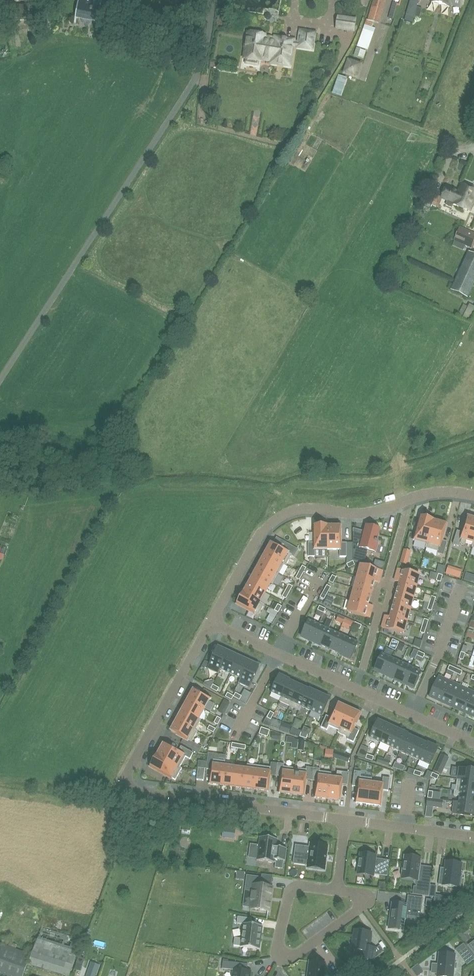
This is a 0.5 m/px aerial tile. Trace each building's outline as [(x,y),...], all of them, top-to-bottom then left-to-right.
[(76,16),(98,20),(101,0),(79,0),(76,16)] [(385,0),(373,0),(367,20),(366,19),(357,46),(368,50),(375,29),(372,28),(374,22),(379,23),(385,0)] [(414,16),(419,0),(410,0),(406,14),(414,16)] [(392,20),(397,4),(393,3),(388,19),(392,20)] [(338,17),(336,29),(354,31),(355,19),(338,17)] [(313,51),(315,32),(300,30),(297,48),(298,48),(311,50),(313,51)] [(265,40),(265,38),(248,35),(244,61),(247,62),(246,66),(257,67),(258,63),(261,64),(262,58),(272,59),(271,65),(290,68),(294,42),(275,39),(275,42),(265,40)] [(343,74),(356,78),(360,65),(347,61),(343,74)] [(461,184),(458,192),(446,187),(442,197),(430,192),(424,206),(430,209),(432,205),(438,207),(442,198),(447,200),(445,205),(452,208),(453,205),(469,211),(473,200),(473,190),(461,184)] [(459,227),(453,241),(454,241),(452,246),(463,250),(465,246),(472,250),(473,246),(473,233),(459,227)] [(450,290),(468,298),(473,285),(473,254),(468,251),(450,290)] [(473,308),(473,304),(466,300),(459,310),(469,316),(473,308)] [(421,517),(414,540),(427,543),(433,521),(421,517)] [(473,541),(473,519),(468,517),(463,533),(457,531),(453,544),(459,546),(460,544),(465,545),(466,540),(473,542),(473,543),(473,541)] [(441,540),(446,524),(433,521),(427,543),(425,547),(438,551),(437,553),(444,555),(447,542),(441,540)] [(314,526),(314,543),(308,543),(308,557),(315,557),(315,549),(327,549),(327,526),(314,526)] [(340,526),(327,526),(327,549),(340,549),(340,557),(346,557),(346,543),(340,543),(340,526)] [(377,543),(378,544),(378,542),(376,541),(379,529),(366,526),(364,531),(364,534),(361,533),(360,535),(353,533),(353,561),(364,564),(368,550),(375,552),(377,543)] [(286,565),(291,556),(294,557),(298,550),(287,544),(283,550),(271,543),(265,553),(284,564),(286,565)] [(407,565),(411,551),(404,549),(400,563),(407,565)] [(284,564),(265,553),(260,563),(278,574),(284,564)] [(278,574),(260,563),(254,573),(271,583),(273,584),(278,574)] [(361,565),(357,577),(375,582),(376,577),(380,579),(382,571),(361,565)] [(446,574),(453,576),(455,569),(448,567),(446,574)] [(399,582),(416,587),(420,575),(398,569),(396,577),(400,578),(399,582)] [(271,583),(254,573),(249,583),(265,593),(271,583)] [(357,577),(354,589),(371,593),(375,582),(357,577)] [(399,582),(396,594),(413,599),(416,587),(399,582)] [(260,602),(265,593),(249,583),(243,593),(260,602)] [(354,589),(351,600),(368,605),(371,593),(354,589)] [(264,604),(260,602),(243,593),(238,604),(258,615),(264,604)] [(396,594),(393,606),(410,610),(413,599),(396,594)] [(368,605),(351,600),(348,612),(369,618),(372,610),(367,609),(368,605)] [(393,606),(389,617),(407,622),(410,610),(393,606)] [(278,612),(274,610),(269,608),(267,612),(276,617),(278,612)] [(336,621),(342,624),(345,618),(339,615),(336,621)] [(407,622),(389,617),(388,621),(384,620),(382,628),(403,634),(407,622)] [(311,641),(319,625),(308,620),(301,636),(311,641)] [(321,645),(328,629),(319,625),(311,641),(321,645)] [(331,650),(338,634),(328,629),(321,645),(331,650)] [(341,654),(348,638),(338,634),(331,650),(341,654)] [(351,659),(358,643),(348,638),(341,654),(351,659)] [(415,639),(413,645),(420,648),(422,641),(415,639)] [(227,653),(217,648),(210,663),(207,669),(218,674),(220,669),(227,653)] [(418,651),(414,649),(410,657),(415,659),(417,655),(418,651)] [(220,669),(230,674),(238,658),(227,653),(220,669)] [(384,674),(392,658),(381,654),(374,669),(384,674)] [(248,662),(238,658),(230,674),(241,679),(248,662)] [(394,679),(401,663),(392,658),(384,674),(394,679)] [(259,667),(248,662),(241,679),(239,683),(249,688),(259,667)] [(404,683),(411,667),(401,663),(394,679),(404,683)] [(414,688),(421,672),(411,667),(404,683),(414,688)] [(441,700),(450,681),(438,675),(429,695),(441,700)] [(289,681),(278,676),(271,692),(281,697),(289,681)] [(289,706),(299,686),(289,681),(281,697),(279,701),(289,706)] [(461,686),(450,681),(441,700),(453,706),(461,686)] [(301,706),(309,690),(299,686),(289,706),(300,711),(302,706),(301,706)] [(464,711),(473,691),(461,686),(453,706),(464,711)] [(244,689),(241,696),(242,696),(239,700),(246,704),(252,693),(244,689)] [(187,700),(204,709),(210,699),(193,690),(187,700)] [(318,695),(309,690),(301,706),(302,706),(311,711),(318,695)] [(473,691),(464,711),(473,715),(473,692),(473,691)] [(322,716),(329,699),(318,695),(311,711),(322,716)] [(204,709),(187,700),(182,710),(199,719),(204,709)] [(337,732),(338,732),(349,709),(338,704),(331,718),(326,715),(320,727),(327,730),(329,726),(338,730),(337,732)] [(360,714),(349,709),(338,732),(348,737),(347,739),(353,742),(359,731),(353,728),(360,714)] [(199,719),(182,710),(176,720),(193,729),(199,719)] [(195,730),(195,731),(193,729),(176,720),(171,731),(185,738),(191,742),(197,731),(195,730)] [(387,726),(377,721),(369,737),(379,742),(387,726)] [(397,730),(387,726),(379,742),(390,747),(397,730)] [(397,730),(390,747),(400,751),(407,735),(397,730)] [(407,735),(400,751),(410,756),(417,740),(407,735)] [(427,744),(417,740),(410,756),(420,761),(427,744)] [(157,755),(180,767),(186,757),(190,759),(193,753),(181,746),(178,752),(163,744),(157,755)] [(438,749),(427,744),(420,761),(430,765),(438,749)] [(206,769),(212,770),(213,760),(214,754),(208,753),(206,769)] [(348,762),(350,756),(344,754),(341,760),(348,762)] [(180,767),(157,755),(151,766),(175,780),(182,768),(180,767)] [(210,783),(222,785),(224,766),(225,766),(225,761),(213,760),(212,770),(210,783)] [(282,777),(280,793),(292,794),(295,768),(284,767),(284,764),(277,763),(276,776),(282,777)] [(246,769),(247,769),(244,788),(256,789),(259,766),(247,764),(246,769)] [(437,764),(434,771),(441,774),(444,767),(437,764)] [(222,785),(233,786),(236,768),(225,766),(224,766),(222,785)] [(270,767),(259,766),(256,789),(267,791),(270,767)] [(295,768),(292,794),(303,796),(305,780),(312,781),(313,768),(306,767),(306,770),(295,768)] [(459,767),(457,779),(473,781),(473,769),(459,767)] [(197,780),(203,781),(205,769),(198,768),(197,780)] [(244,788),(247,769),(246,769),(236,768),(233,786),(244,788)] [(331,775),(331,773),(320,771),(320,769),(313,768),(312,781),(318,782),(316,797),(327,799),(331,775)] [(337,776),(331,775),(327,799),(339,800),(341,785),(347,786),(349,773),(337,771),(337,776)] [(361,772),(354,771),(352,786),(358,787),(356,803),(368,804),(371,783),(372,778),(361,777),(361,772)] [(371,783),(368,804),(380,806),(382,790),(388,791),(390,778),(383,777),(382,784),(371,783)] [(455,790),(473,793),(473,781),(457,779),(455,790)] [(453,795),(459,796),(459,802),(473,804),(473,793),(455,790),(454,790),(453,795)] [(432,799),(427,798),(426,806),(442,809),(443,800),(432,799)] [(403,809),(403,800),(393,800),(393,809),(403,809)] [(459,802),(454,801),(452,813),(473,817),(473,804),(459,802)] [(235,830),(223,828),(222,835),(234,837),(235,830)] [(260,838),(260,840),(257,860),(275,863),(275,862),(274,862),(275,860),(285,861),(285,860),(284,860),(286,849),(286,848),(276,847),(277,840),(278,840),(278,839),(260,837),(259,838),(260,838)] [(295,845),(294,857),(309,858),(307,868),(324,870),(327,846),(310,844),(310,848),(305,848),(305,846),(295,845)] [(375,860),(376,855),(360,853),(358,874),(373,876),(373,874),(387,876),(389,860),(381,859),(381,861),(375,860)] [(420,858),(405,856),(402,878),(417,880),(416,887),(420,888),(419,895),(413,894),(414,894),(413,893),(413,894),(429,896),(431,878),(418,877),(420,858)] [(442,868),(440,885),(462,887),(464,875),(462,875),(463,863),(447,861),(446,868),(442,868)] [(236,879),(237,879),(243,880),(244,872),(237,871),(237,872),(236,879)] [(247,876),(246,885),(254,886),(251,909),(268,911),(271,887),(261,886),(262,878),(247,876)] [(406,906),(391,903),(388,928),(399,929),(401,919),(420,921),(423,898),(408,895),(406,906)] [(240,947),(260,949),(259,949),(262,928),(262,927),(251,926),(251,919),(237,918),(237,924),(243,925),(242,939),(234,939),(234,945),(240,946),(240,947)] [(28,964),(66,975),(69,975),(83,939),(41,927),(28,964)] [(355,930),(353,950),(362,951),(361,958),(373,960),(375,948),(368,947),(370,932),(355,930)] [(30,954),(0,943),(0,975),(22,975),(30,954)] [(463,944),(456,950),(460,955),(467,949),(463,944)] [(455,954),(439,953),(437,975),(453,975),(455,954)] [(238,970),(239,963),(223,961),(222,969),(233,970),(233,975),(250,975),(250,971),(238,970)] [(310,961),(308,975),(323,975),(324,963),(310,961)] [(100,965),(92,962),(87,975),(96,975),(100,965)]
